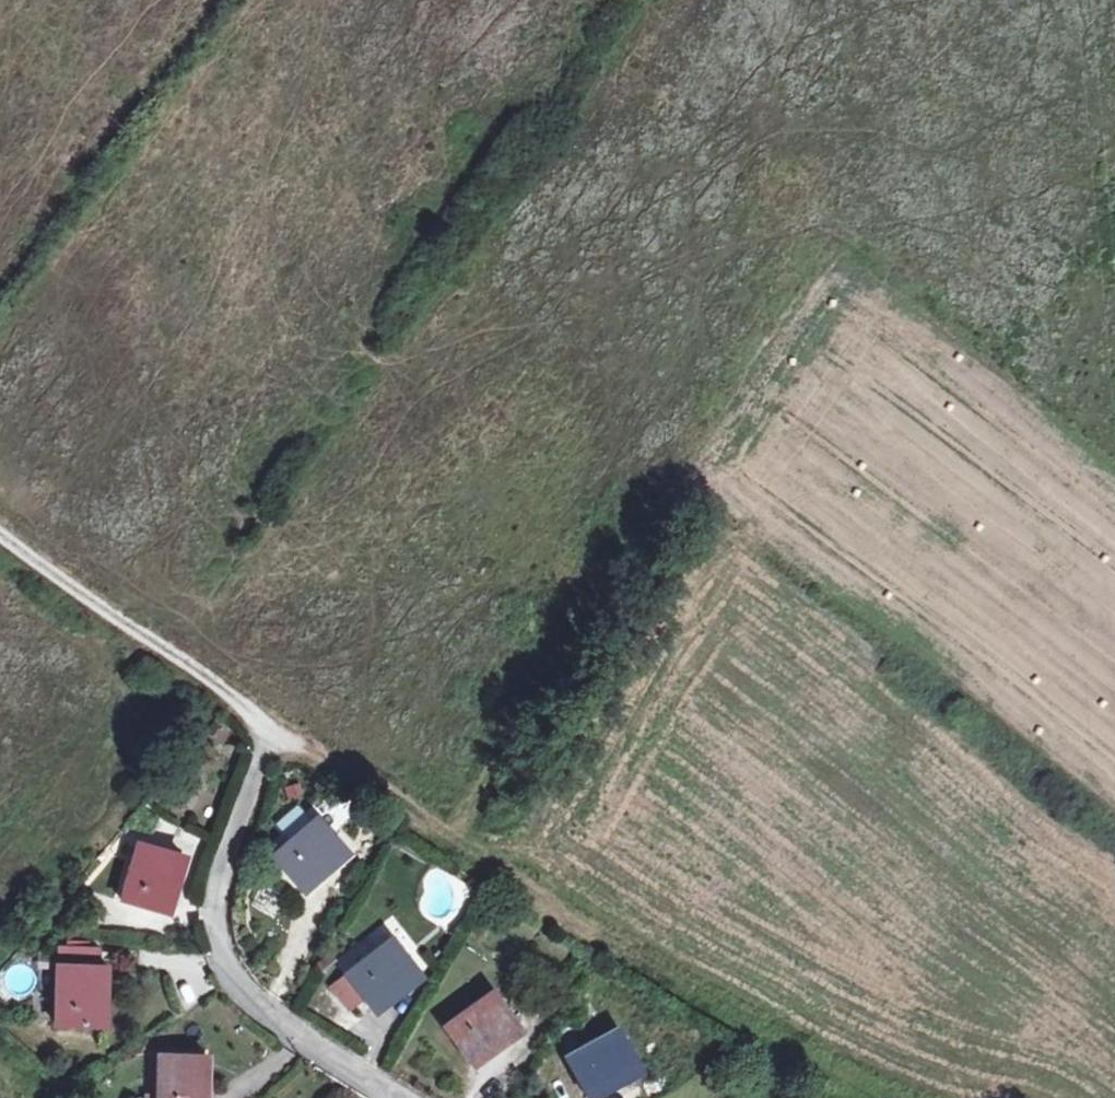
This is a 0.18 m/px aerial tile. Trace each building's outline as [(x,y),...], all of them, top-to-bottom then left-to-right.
[(350,854),(321,820),(274,861),(304,894),(350,854)] [(185,861),(142,846),(122,904),(167,921),(185,861)] [(420,977),(393,943),(347,979),(348,980),(366,1003),(374,1014),(420,977)] [(97,950),(58,950),(60,1028),(105,1027),(103,969),(97,968),(97,950)] [(348,980),(335,990),(353,1013),(366,1003),(348,980)] [(519,1033),(492,998),(445,1033),(472,1069),(519,1033)] [(620,1034),(566,1062),(586,1097),(593,1097),(641,1072),(620,1034)] [(205,1060),(159,1058),(158,1097),(204,1097),(205,1060)]
